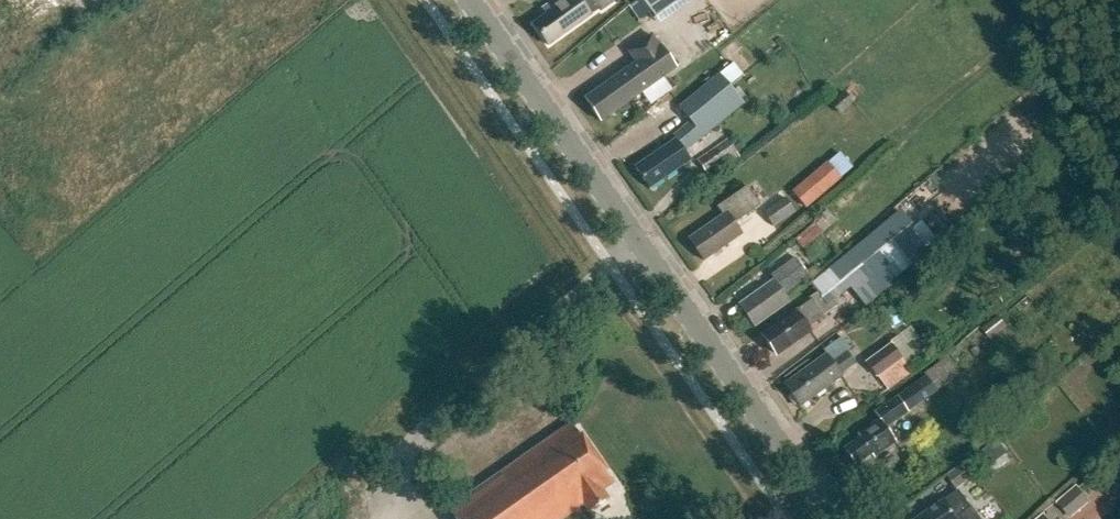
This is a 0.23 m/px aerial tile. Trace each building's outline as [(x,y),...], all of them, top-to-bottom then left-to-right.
[(549,43),(591,14),(601,7),(602,9),(615,0),(552,0),(544,6),(547,11),(533,21),(549,43)] [(658,23),(691,0),(643,0),(658,23)] [(637,64),(585,99),(601,122),(677,70),(662,47),(661,47),(654,37),(630,53),(637,64)] [(672,134),(674,137),(635,167),(650,187),(688,158),(683,148),(743,103),(720,73),(678,106),(690,121),(672,134)] [(743,154),(730,135),(698,157),(706,170),(730,154),(734,160),(743,154)] [(839,154),(793,192),(806,207),(852,169),(839,154)] [(718,206),(723,213),(688,237),(703,259),(742,232),(735,221),(760,204),(747,185),(718,206)] [(763,211),(773,227),(794,212),(784,197),(763,211)] [(796,306),(775,320),(777,323),(762,333),(777,353),(812,329),(813,331),(828,321),(823,313),(834,305),(832,302),(847,290),(862,307),(890,287),(888,284),(928,250),(908,227),(915,222),(903,208),(805,285),(813,295),(796,306)] [(795,241),(803,250),(822,233),(822,234),(836,222),(827,211),(813,223),(814,224),(795,241)] [(784,293),(809,275),(795,256),(770,274),(773,278),(738,303),(754,326),(789,301),(784,293)] [(941,264),(941,282),(954,282),(954,264),(941,264)] [(892,338),(865,357),(873,368),(894,353),(891,349),(896,344),(892,338)] [(843,374),(841,372),(855,362),(847,350),(833,360),(827,352),(785,382),(801,404),(843,374)] [(885,425),(936,389),(927,376),(917,382),(916,381),(895,395),(896,396),(875,411),(879,417),(856,433),(859,437),(844,447),(855,463),(870,453),(872,456),(896,439),(885,425)] [(837,416),(857,413),(852,388),(832,392),(837,416)] [(455,518),(563,518),(584,504),(589,512),(607,499),(600,488),(610,481),(571,424),(448,510),(455,518)] [(999,437),(984,450),(994,463),(1010,451),(999,437)] [(967,459),(947,473),(956,487),(976,474),(967,459)] [(1058,501),(1072,518),(1093,500),(1079,484),(1058,501)] [(970,506),(969,507),(958,491),(916,518),(979,518),(970,506)]
